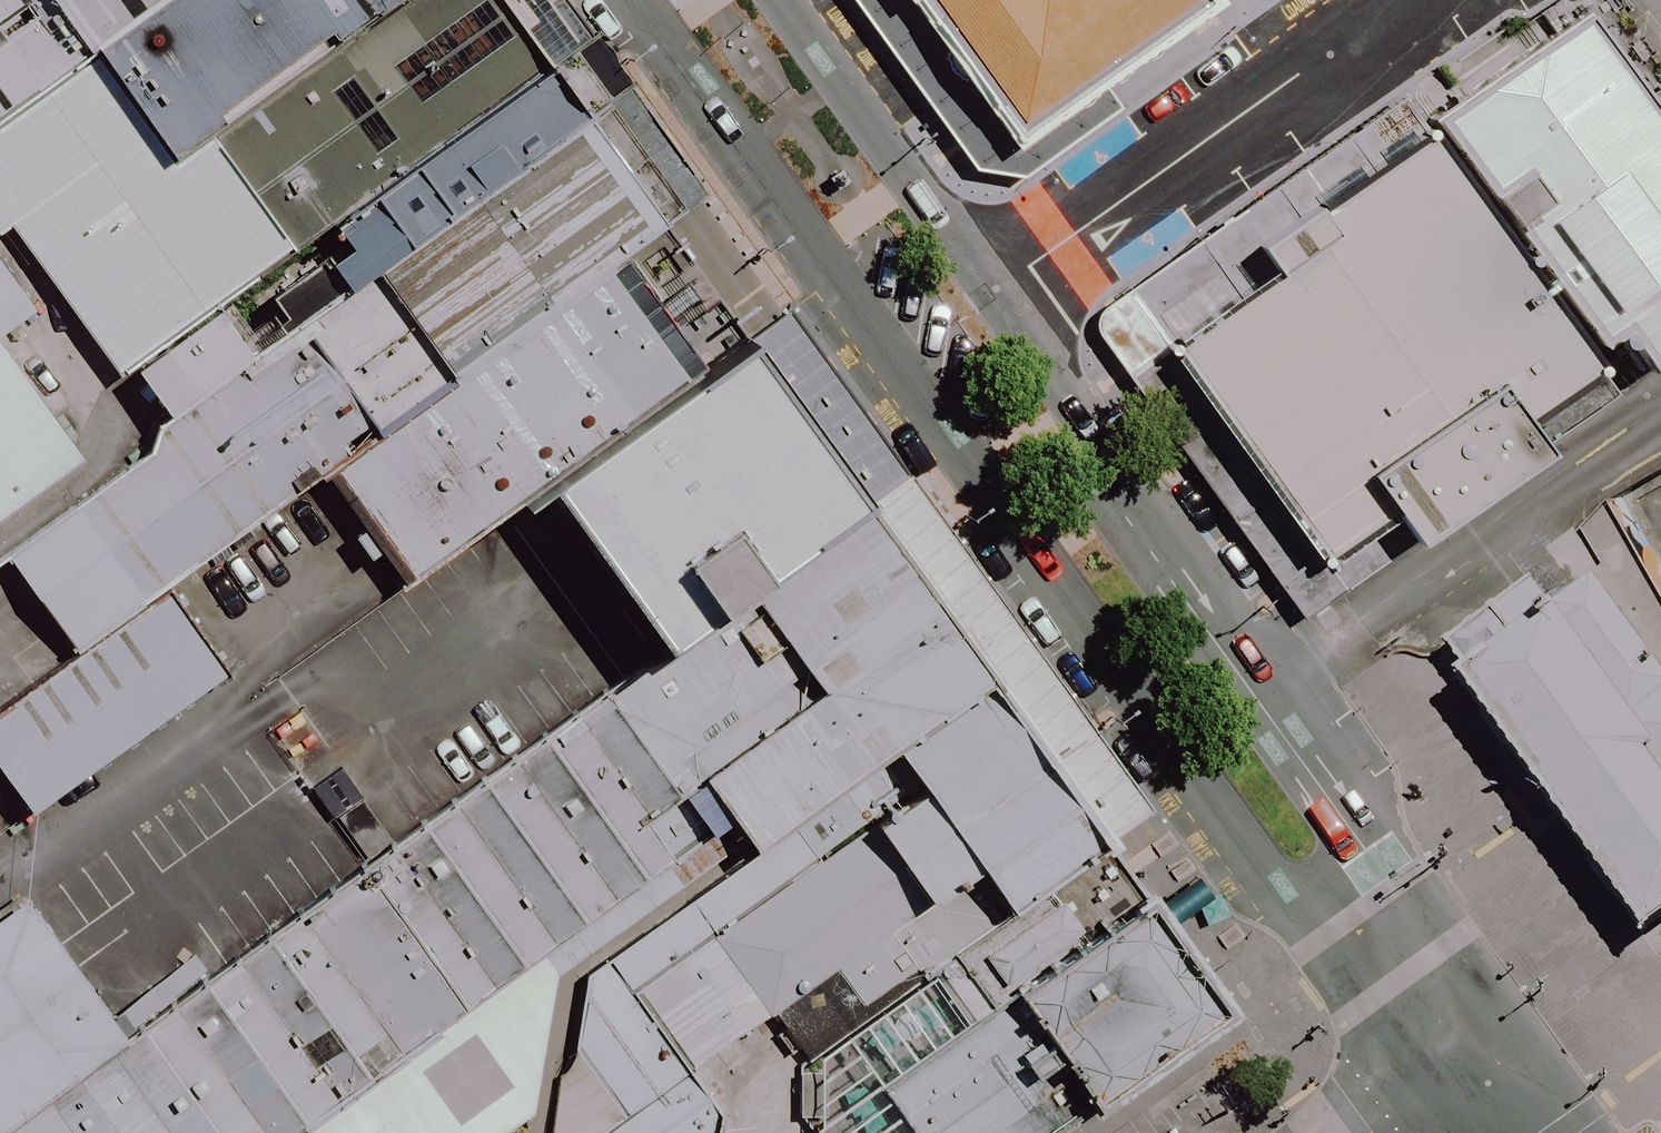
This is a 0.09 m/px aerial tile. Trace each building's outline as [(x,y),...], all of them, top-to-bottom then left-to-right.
[(0,106),(0,259),(137,449),(272,353),(354,295),(607,113),(525,0),(148,0),(0,106)] [(148,0),(0,0),(0,106),(148,0)] [(1017,132),(1204,0),(921,0),(1017,132)] [(1547,0),(1491,0),(1373,83),(1391,109),(1557,342),(1567,357),(1660,291),(1660,161),(1547,0)] [(1557,342),(1391,109),(1227,222),(1241,243),(1120,328),(1272,544),(1350,489),(1368,514),(1493,425),(1474,399),(1557,342)] [(607,113),(354,295),(438,411),(651,259),(692,230),(607,113)] [(729,363),(651,259),(438,411),(345,477),(421,585),(541,497),(729,363)] [(729,363),(541,497),(655,655),(893,488),(779,328),(729,363)] [(0,548),(0,550),(76,653),(153,601),(321,482),(354,459),(272,353),(137,449),(0,548)] [(67,455),(0,362),(0,503),(67,455)] [(0,1115),(0,1132),(284,1132),(722,825),(727,822),(730,827),(732,830),(904,709),(1002,641),(987,621),(893,488),(655,655),(133,1021),(0,1115)] [(1417,627),(1612,905),(1660,870),(1660,697),(1548,536),(1417,627)] [(153,601),(76,653),(0,705),(0,811),(2,815),(205,677),(153,601)] [(1002,642),(1002,641),(732,830),(598,925),(557,1131),(559,1132),(717,1132),(713,1127),(718,1086),(732,1076),(860,988),(1120,809),(1002,642)] [(1146,846),(1120,809),(860,988),(886,1025),(1146,846)] [(987,1128),(1228,963),(1146,846),(886,1025),(882,1027),(933,1101),(957,1085),(987,1128)] [(0,896),(0,1115),(133,1021),(29,875),(0,896)]
